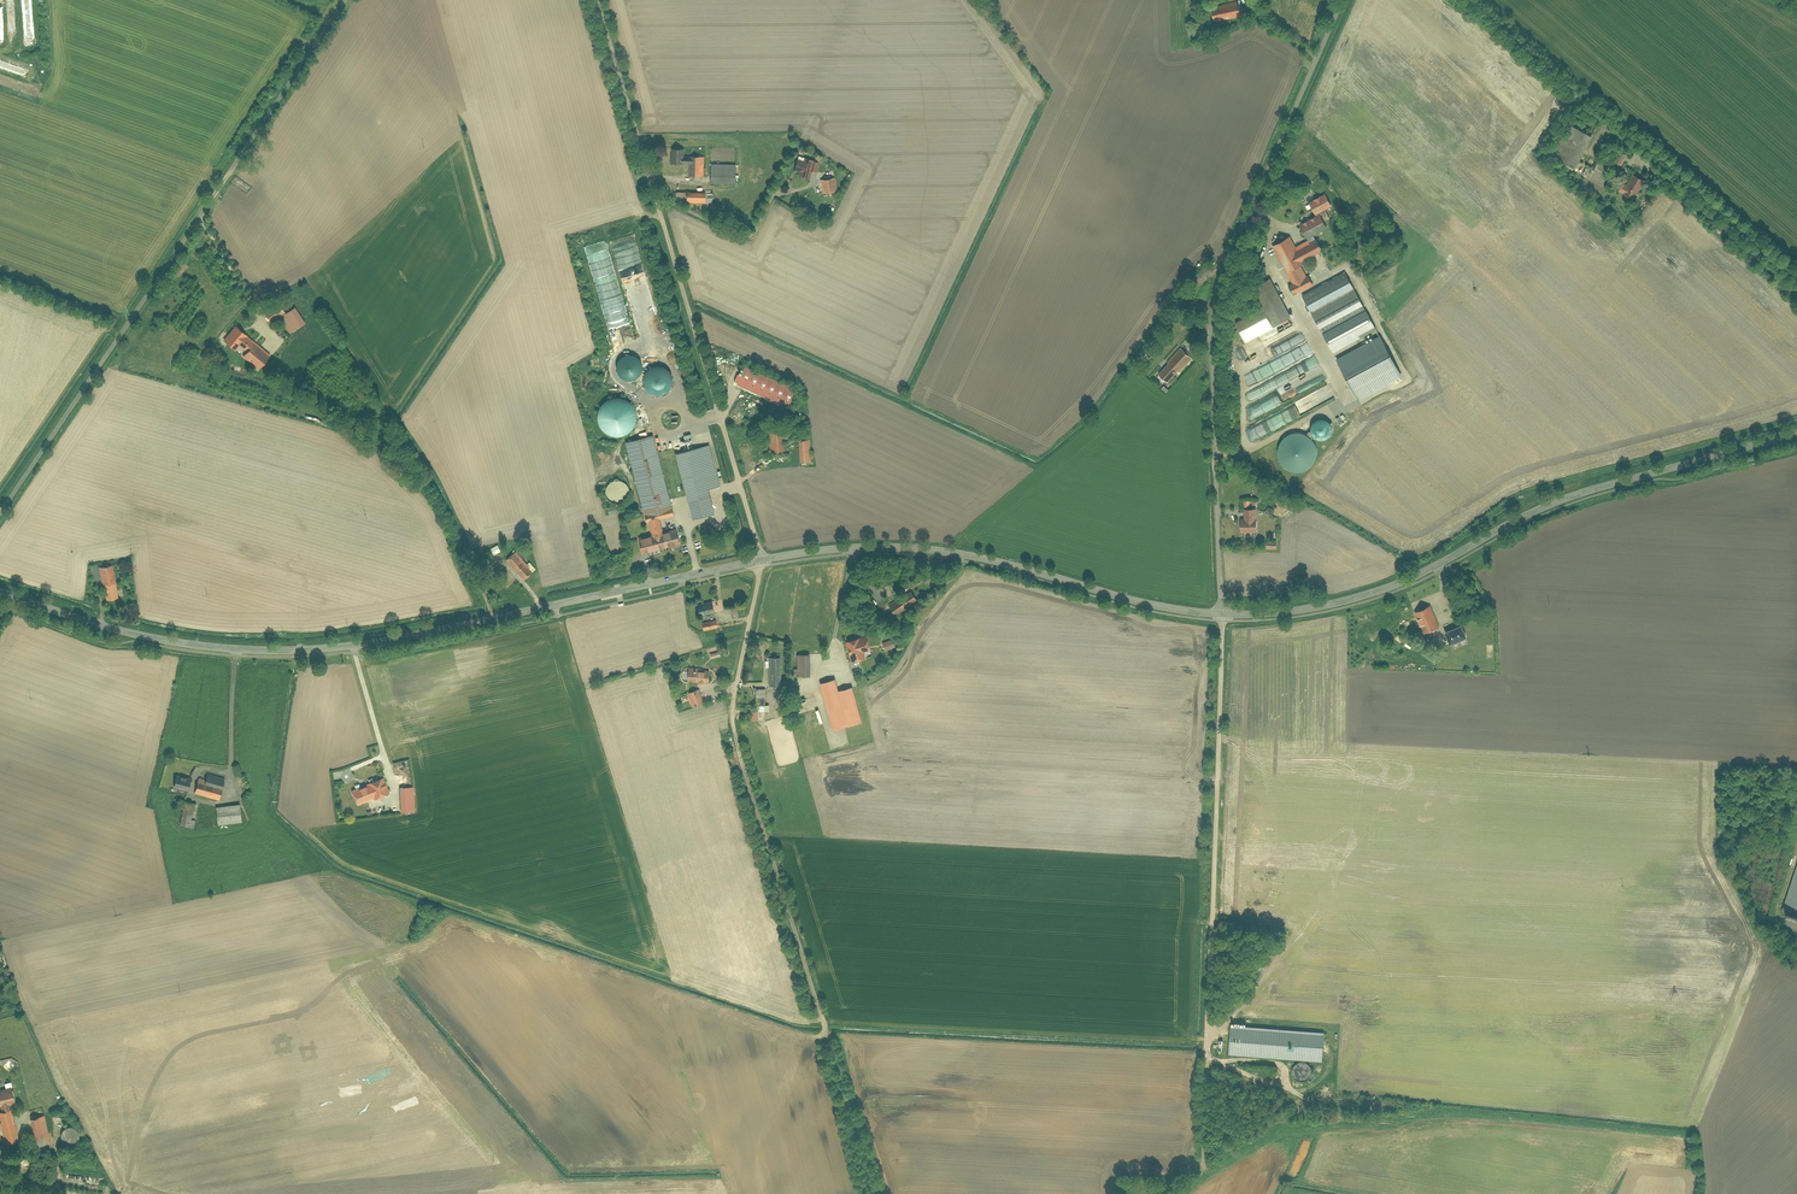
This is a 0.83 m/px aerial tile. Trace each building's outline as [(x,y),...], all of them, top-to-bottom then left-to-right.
[(1210,9),(1214,23),(1239,16),(1236,3),(1210,9)] [(1574,169),(1590,138),(1571,127),(1554,158),(1574,169)] [(684,150),(672,150),(672,165),(686,165),(686,177),(703,177),(703,157),(684,157),(684,150)] [(1620,166),(1626,157),(1618,152),(1613,161),(1620,166)] [(816,173),(819,163),(796,157),(793,171),(798,173),(798,177),(809,179),(811,172),(816,173)] [(709,166),(709,183),(733,183),(733,166),(709,166)] [(1633,200),(1644,181),(1631,174),(1625,184),(1621,182),(1616,191),(1633,200)] [(836,191),(833,179),(819,182),(822,195),(836,191)] [(674,203),(711,203),(711,193),(674,192),(674,203)] [(1307,203),(1314,215),(1330,206),(1323,194),(1307,203)] [(1306,240),(1325,228),(1317,215),(1298,227),(1306,240)] [(1285,239),(1272,246),(1292,283),(1287,285),(1293,295),(1311,285),(1300,264),(1320,253),(1313,240),(1292,251),(1285,239)] [(1322,334),(1365,311),(1344,273),(1302,297),(1322,334)] [(1232,323),(1243,343),(1290,318),(1269,279),(1250,289),(1261,308),(1232,323)] [(278,314),(288,328),(305,316),(295,302),(288,307),(281,297),(263,310),(271,320),(278,314)] [(255,367),(266,353),(240,332),(243,328),(235,322),(223,336),(243,352),(241,355),(255,367)] [(1167,382),(1191,359),(1180,349),(1157,372),(1167,382)] [(620,356),(617,359),(615,362),(614,366),(615,370),(617,374),(620,377),(623,378),(628,379),(631,378),(635,376),(637,372),(639,369),(639,364),(638,361),(635,357),(632,355),(628,354),(624,354),(620,356)] [(740,365),(732,385),(787,408),(795,389),(740,365)] [(647,372),(644,375),(642,379),(641,383),(642,387),(644,390),(647,393),(651,395),(655,395),(659,394),(662,392),(665,389),(666,385),(666,381),(665,377),(663,374),(659,371),(655,370),(651,370),(647,372)] [(604,401),(599,405),(596,411),(595,417),(596,423),(599,429),(604,434),(610,436),(617,437),(623,435),(629,431),(633,426),(635,419),(634,413),(632,407),(628,402),(622,399),(616,397),(610,398),(604,401)] [(768,429),(768,449),(784,449),(784,429),(768,429)] [(651,436),(624,444),(650,535),(635,539),(639,553),(677,543),(673,528),(661,532),(658,521),(674,517),(651,436)] [(796,441),(797,462),(810,462),(809,441),(796,441)] [(707,446),(673,455),(686,503),(707,498),(705,490),(719,487),(707,446)] [(609,482),(606,485),(604,488),(604,493),(604,497),(606,500),(609,503),(613,505),(617,505),(621,504),(625,502),(627,499),(629,495),(629,491),(627,487),(625,483),(621,481),(617,480),(613,480),(609,482)] [(1255,533),(1254,509),(1243,510),(1243,519),(1240,519),(1240,533),(1255,533)] [(490,549),(493,555),(500,551),(497,545),(490,549)] [(518,550),(513,554),(513,553),(505,560),(522,580),(534,569),(528,563),(524,566),(519,560),(523,557),(518,550)] [(112,562),(97,565),(104,597),(119,593),(112,562)] [(906,592),(885,607),(893,619),(914,605),(906,592)] [(696,604),(698,616),(712,614),(710,602),(696,604)] [(1415,611),(1423,632),(1438,626),(1430,605),(1415,611)] [(700,622),(701,631),(716,628),(715,620),(700,622)] [(1442,632),(1447,645),(1463,638),(1458,626),(1442,632)] [(864,637),(844,642),(850,663),(861,660),(859,652),(868,650),(864,637)] [(750,649),(754,661),(761,659),(757,647),(750,649)] [(796,656),(796,677),(808,677),(808,656),(796,656)] [(767,658),(768,687),(779,686),(778,658),(767,658)] [(687,669),(687,681),(707,682),(708,671),(687,669)] [(815,684),(821,701),(830,698),(824,681),(815,684)] [(834,691),(843,726),(859,722),(850,687),(834,691)] [(696,690),(687,694),(691,707),(701,704),(696,690)] [(755,698),(754,712),(764,712),(764,698),(755,698)] [(174,772),(171,785),(188,790),(191,777),(174,772)] [(196,776),(192,791),(219,798),(224,777),(205,773),(204,778),(196,776)] [(350,792),(356,806),(388,792),(382,778),(350,792)] [(412,788),(398,789),(398,812),(412,811),(412,788)] [(196,802),(183,799),(178,823),(191,825),(196,802)] [(240,803),(215,806),(217,821),(242,818),(240,803)] [(1230,1027),(1228,1056),(1276,1059),(1278,1030),(1230,1027)] [(1306,1063),(1298,1062),(1293,1065),(1290,1070),(1291,1076),(1294,1081),(1302,1083),(1309,1079),(1311,1076),(1311,1069),(1306,1063)] [(8,1101),(7,1099),(14,1098),(12,1090),(0,1093),(0,1103),(8,1101)] [(39,1094),(21,1098),(23,1107),(41,1102),(39,1094)] [(0,1120),(0,1130),(2,1140),(16,1137),(8,1102),(0,1103),(0,1108),(2,1120),(0,1120)] [(34,1117),(30,1118),(35,1145),(50,1142),(43,1110),(33,1112),(34,1117)] [(78,1134),(79,1133),(78,1131),(78,1129),(77,1128),(76,1126),(74,1125),(73,1125),(71,1124),(69,1124),(67,1125),(66,1125),(64,1127),(63,1128),(62,1130),(61,1132),(61,1133),(62,1134),(62,1136),(63,1138),(65,1139),(66,1140),(68,1141),(69,1141),(71,1141),(72,1141),(74,1140),(75,1139),(76,1139),(77,1137),(78,1136),(78,1134)]
